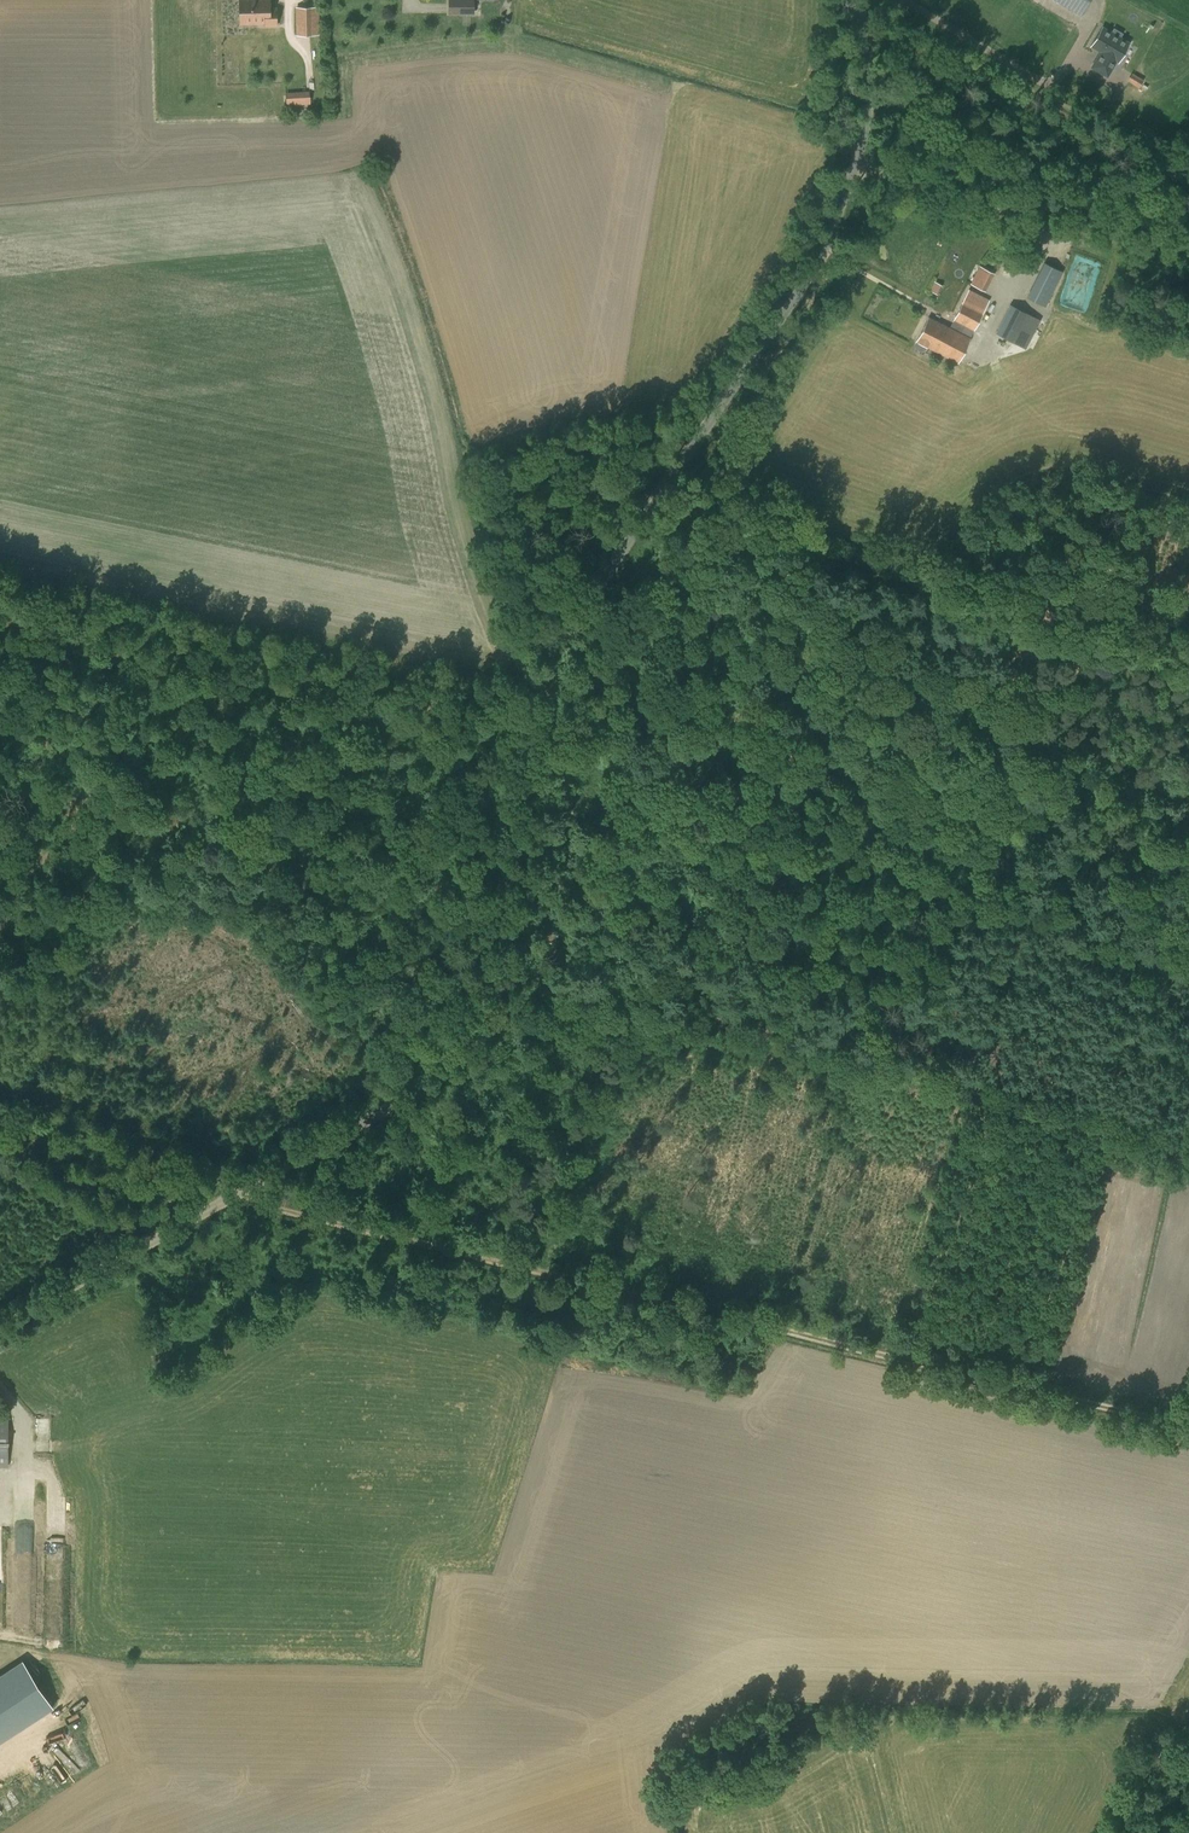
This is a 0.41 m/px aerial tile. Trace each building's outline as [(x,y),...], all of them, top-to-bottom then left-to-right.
[(269,0),(241,0),(241,19),(242,19),(242,24),(253,23),(253,19),(265,18),(265,26),(277,25),(277,8),(269,8),(269,0)] [(448,15),(473,15),(474,0),(448,0),(448,15)] [(482,15),(482,1),(474,0),(474,14),(482,15)] [(1090,0),(1054,0),(1081,16),(1090,0)] [(319,6),(296,7),(297,35),(320,34),(319,6)] [(1107,28),(1096,46),(1107,52),(1105,56),(1104,56),(1097,67),(1113,76),(1121,60),(1124,61),(1134,43),(1107,28)] [(286,95),(287,103),(310,102),(309,94),(286,95)] [(1046,305),(1064,271),(1044,261),(1026,295),(1046,305)] [(925,349),(926,346),(958,362),(970,338),(960,333),(964,326),(973,331),(982,314),(989,300),(969,290),(962,303),(954,320),(950,328),(929,317),(916,341),(917,341),(915,345),(916,348),(921,350),(925,349)] [(1026,349),(1040,320),(1010,304),(996,332),(1026,349)] [(8,1466),(8,1416),(7,1416),(0,1416),(0,1466),(8,1466)] [(84,1769),(91,1766),(74,1737),(68,1740),(84,1769)]
